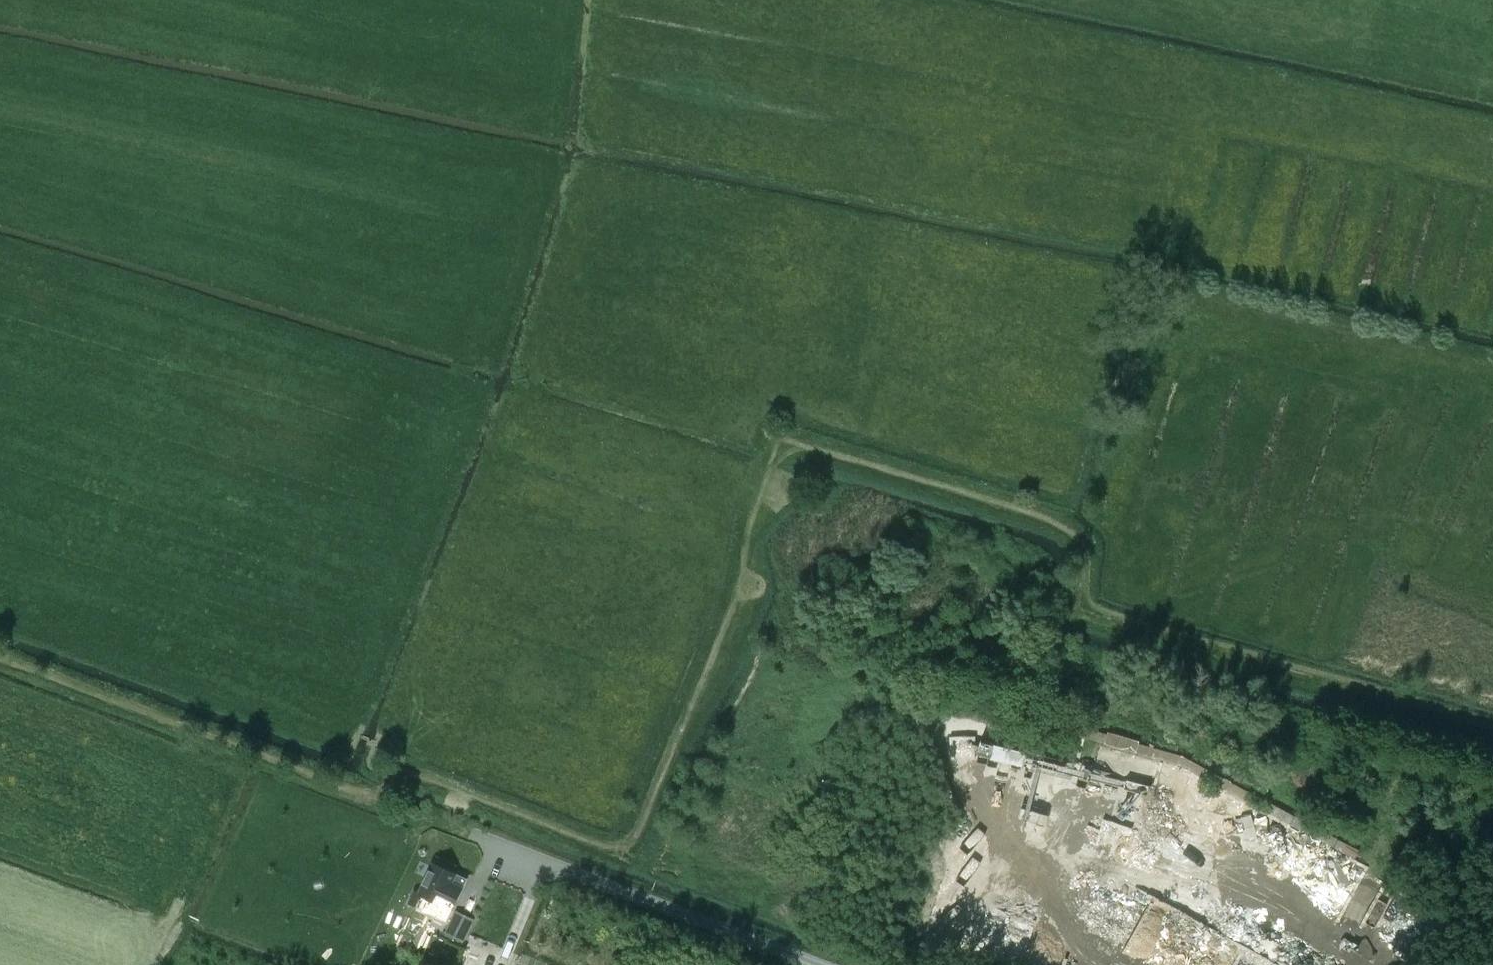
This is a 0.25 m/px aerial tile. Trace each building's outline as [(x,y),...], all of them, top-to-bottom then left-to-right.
[(994,745),(991,759),(1022,766),(1026,752),(994,745)] [(1112,773),(1108,788),(1183,806),(1187,791),(1112,773)] [(415,891),(409,903),(446,921),(467,879),(433,863),(418,893),(415,891)] [(456,912),(445,934),(462,942),(473,920),(456,912)] [(1141,947),(1142,964),(1154,964),(1153,946),(1141,947)]
